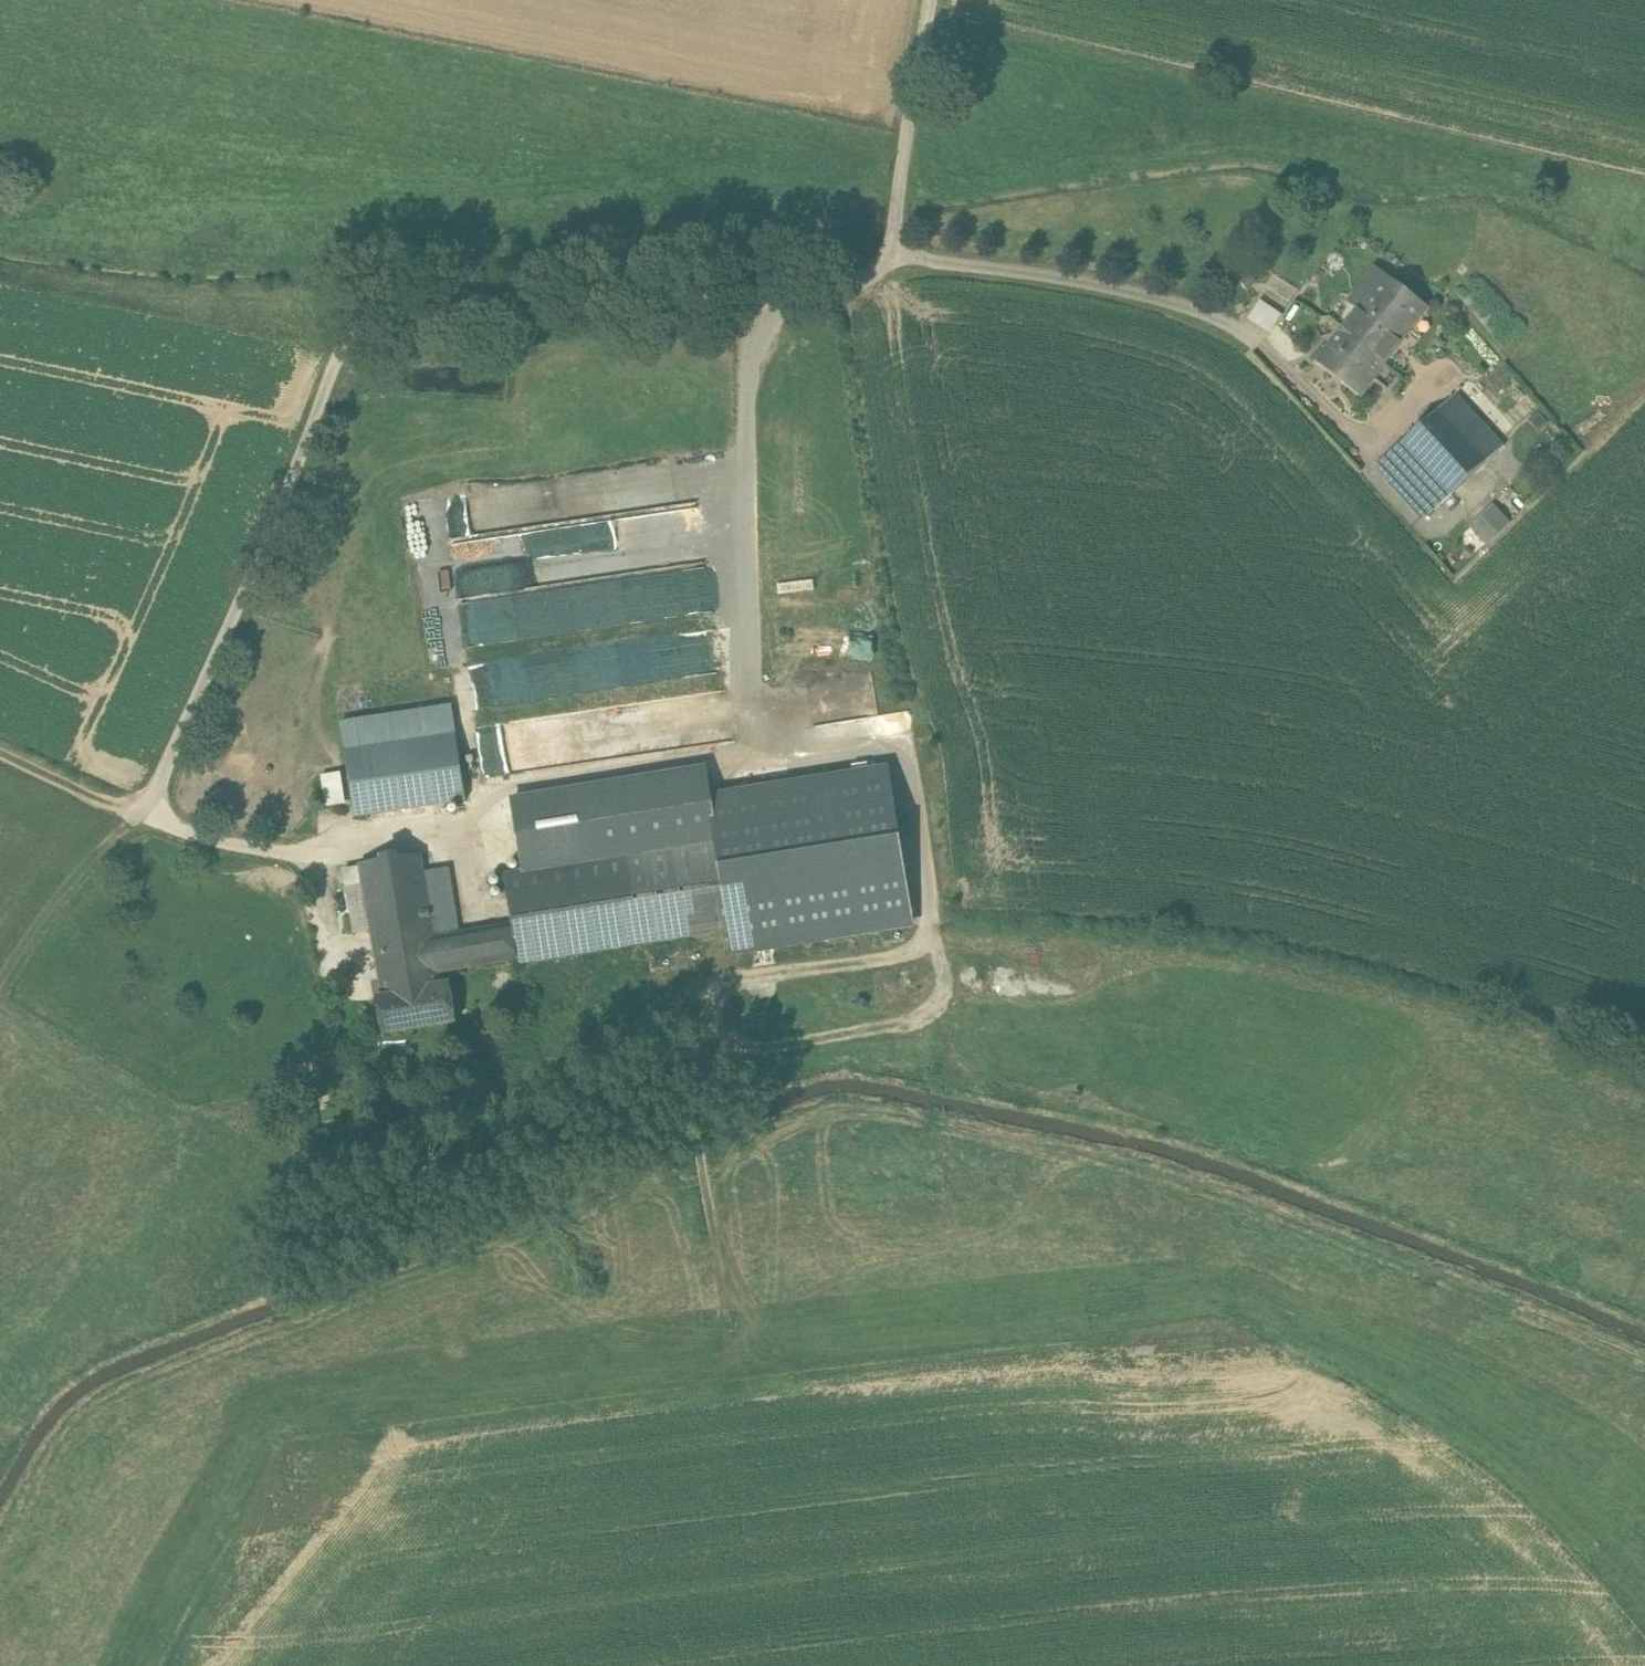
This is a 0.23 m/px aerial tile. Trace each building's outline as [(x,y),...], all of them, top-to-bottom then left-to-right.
[(1376,268),(1362,287),(1370,294),(1319,361),(1361,393),(1427,307),(1376,268)] [(1250,316),(1273,330),(1284,312),(1261,297),(1250,316)] [(1504,446),(1456,394),(1439,409),(1487,461),(1504,446)] [(1439,409),(1404,440),(1452,492),(1487,461),(1439,409)] [(1452,492),(1404,440),(1378,464),(1426,516),(1452,492)] [(1493,503),(1470,526),(1488,545),(1511,522),(1493,503)] [(787,642),(788,660),(882,657),(882,639),(787,642)] [(452,706),(341,723),(346,751),(457,734),(452,706)] [(457,734),(346,751),(356,816),(467,800),(457,734)] [(892,758),(708,788),(716,838),(731,930),(735,952),(918,922),(892,758)] [(324,773),(329,804),(348,801),(343,769),(324,773)] [(716,838),(627,852),(642,944),(642,945),(731,930),(716,838)] [(627,853),(505,873),(513,923),(518,958),(519,965),(642,944),(627,853)] [(422,854),(360,863),(364,884),(348,886),(356,932),(372,930),(381,979),(439,966),(440,972),(518,958),(513,923),(434,937),(422,854)] [(439,966),(381,979),(384,995),(377,996),(384,1034),(457,1021),(451,981),(442,983),(440,972),(439,966)]
